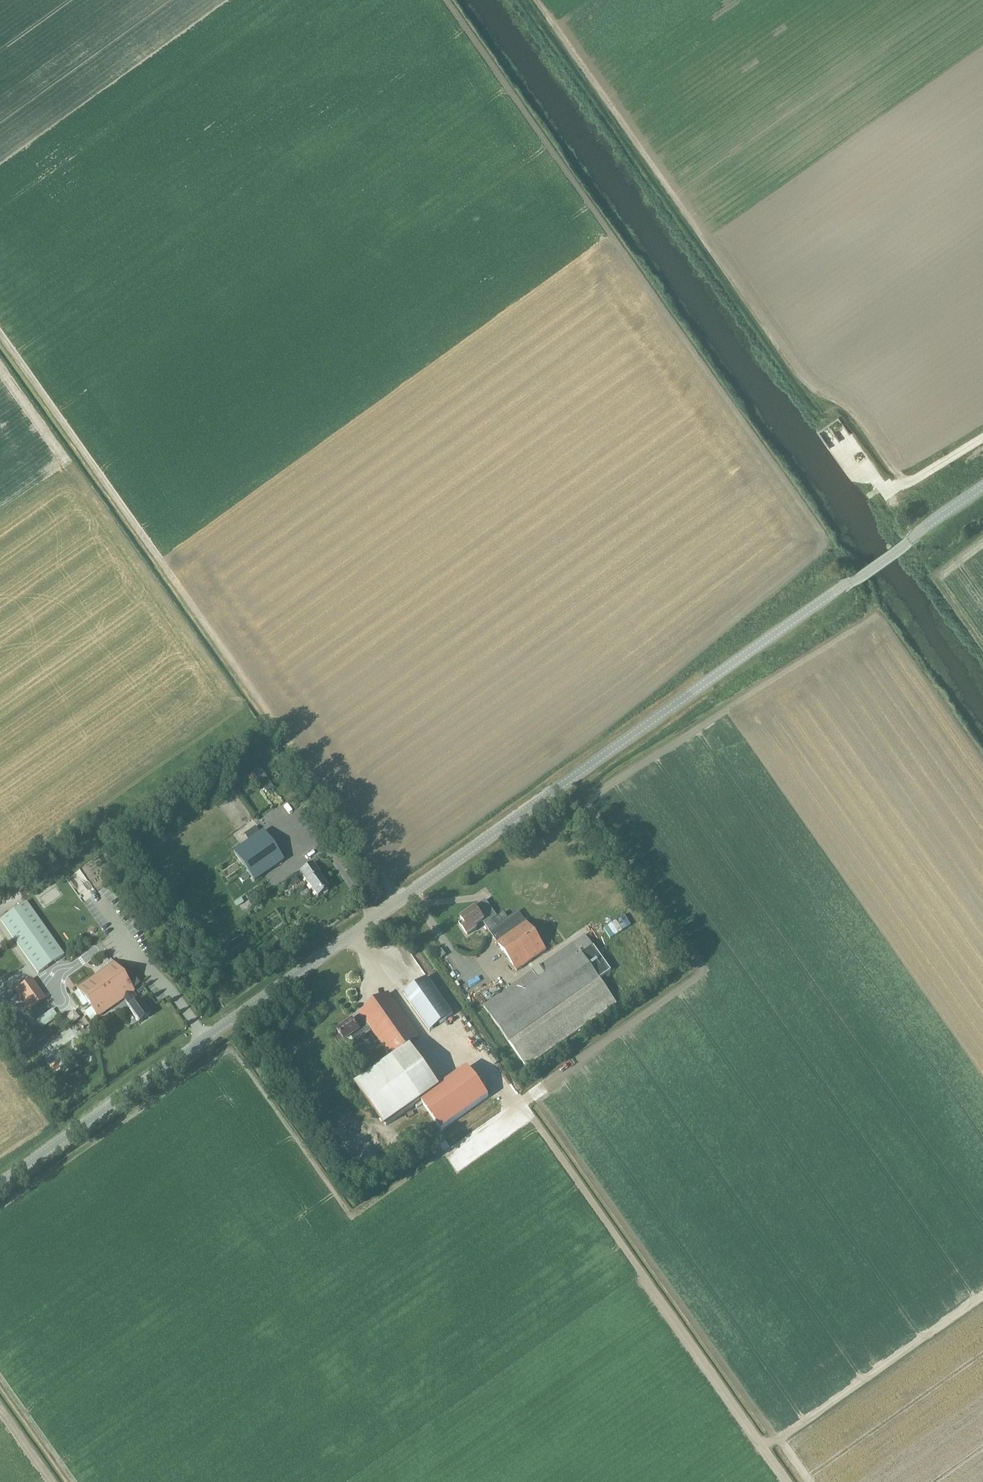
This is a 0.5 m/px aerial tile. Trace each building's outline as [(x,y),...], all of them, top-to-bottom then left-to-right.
[(254,881),(283,860),(262,832),(233,852),(254,881)] [(327,890),(317,875),(319,874),(312,863),(299,872),(306,882),(317,897),(327,890)] [(0,920),(38,974),(64,956),(26,901),(0,920)] [(517,971),(546,950),(518,911),(496,927),(495,925),(497,926),(508,918),(504,913),(493,921),(494,922),(493,923),(481,905),(476,908),(475,908),(460,918),(463,922),(459,924),(467,935),(477,929),(475,927),(483,921),(490,931),(489,932),(517,971)] [(636,921),(636,922),(633,921),(629,931),(645,936),(649,924),(636,921)] [(580,1036),(577,1032),(617,1003),(600,979),(611,971),(594,946),(585,934),(574,943),(484,1007),(527,1067),(567,1039),(570,1043),(580,1036)] [(438,952),(442,958),(446,955),(442,950),(438,952)] [(138,1023),(149,1015),(139,1000),(137,1002),(131,994),(134,992),(132,989),(140,984),(129,969),(122,974),(113,963),(77,988),(97,1017),(124,999),(129,1007),(128,1008),(138,1023)] [(415,973),(404,981),(408,986),(419,978),(415,973)] [(429,1031),(453,1014),(426,977),(403,993),(429,1031)] [(28,1011),(46,999),(31,978),(14,991),(28,1011)] [(409,1044),(419,1036),(388,993),(359,1014),(361,1016),(353,1022),(352,1020),(337,1031),(345,1041),(351,1037),(355,1043),(372,1032),(392,1059),(357,1084),(386,1126),(421,1101),(441,1130),(489,1096),(467,1066),(439,1086),(409,1044)] [(19,1005),(14,1008),(19,1016),(24,1014),(19,1005)] [(72,1025),(75,1029),(84,1024),(81,1020),(72,1025)] [(464,1062),(447,1076),(449,1078),(465,1064),(464,1062)]
